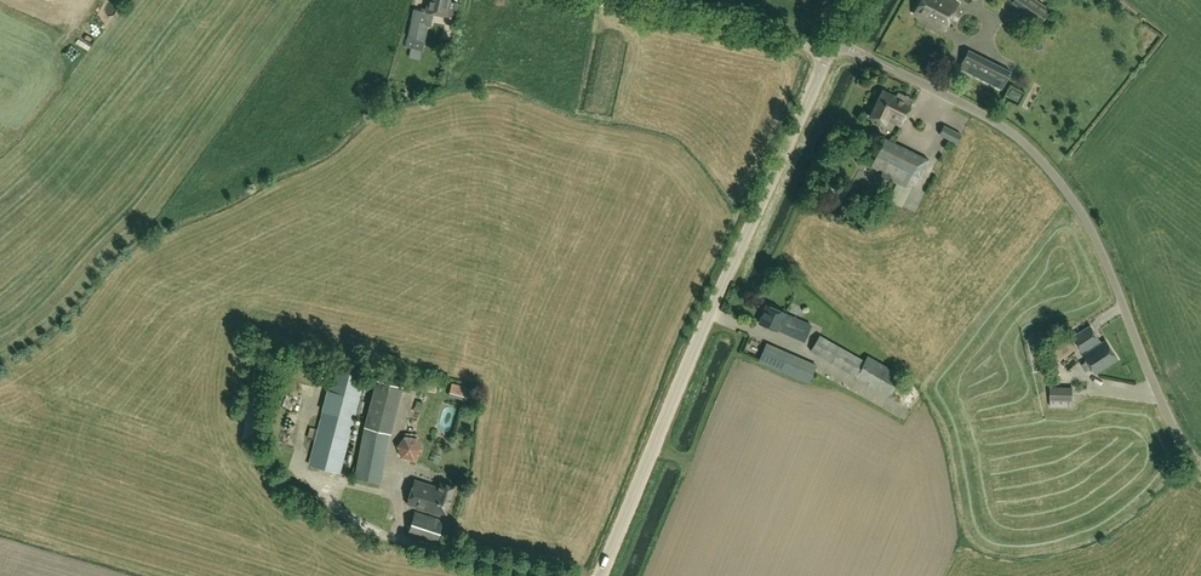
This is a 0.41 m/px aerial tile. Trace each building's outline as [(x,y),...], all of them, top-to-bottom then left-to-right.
[(425,12),(433,14),(436,15),(450,18),(453,0),(428,0),(426,8),(425,12)] [(950,0),(920,0),(913,14),(945,30),(958,4),(950,0)] [(1051,10),(1037,0),(1027,0),(1029,2),(1023,11),(1041,23),(1051,10)] [(979,27),(990,5),(983,2),(972,24),(979,27)] [(461,4),(459,13),(466,14),(468,5),(461,4)] [(407,38),(406,47),(422,50),(424,41),(425,41),(428,26),(431,26),(433,14),(425,12),(426,8),(421,7),(421,10),(413,8),(407,38)] [(979,55),(970,74),(1001,89),(1011,71),(979,55)] [(1020,94),(1011,89),(1007,96),(1017,101),(1020,94)] [(901,123),(912,100),(897,93),(896,97),(882,90),(869,116),(885,124),(888,116),(901,123)] [(961,135),(944,125),(939,134),(957,143),(961,135)] [(894,182),(897,183),(888,200),(901,207),(910,189),(907,188),(914,174),(920,177),(928,160),(885,139),(872,165),(896,177),(894,182)] [(847,192),(830,185),(827,192),(844,199),(847,192)] [(767,305),(759,323),(777,330),(777,329),(804,341),(811,325),(784,313),(784,312),(767,305)] [(1083,352),(1088,349),(1092,346),(1093,349),(1085,354),(1097,373),(1118,358),(1106,340),(1101,343),(1099,341),(1100,340),(1090,325),(1073,337),(1083,352)] [(865,361),(819,335),(811,350),(856,376),(856,377),(890,397),(902,376),(868,356),(865,361)] [(766,343),(759,361),(809,383),(817,365),(766,343)] [(361,375),(362,369),(342,364),(339,370),(334,368),(309,464),(340,472),(365,376),(361,375)] [(1051,366),(1054,375),(1060,373),(1057,364),(1051,366)] [(416,390),(436,393),(438,380),(418,377),(416,390)] [(375,379),(366,426),(391,431),(400,385),(375,379)] [(448,396),(467,401),(471,388),(452,383),(448,396)] [(1050,396),(1050,406),(1073,407),(1073,397),(1074,387),(1050,386),(1050,396)] [(449,423),(454,401),(441,398),(436,420),(449,423)] [(366,426),(357,477),(382,482),(391,431),(366,426)] [(396,446),(401,458),(414,460),(422,449),(417,437),(404,435),(396,446)] [(445,518),(454,487),(440,482),(439,488),(416,480),(408,505),(445,518)] [(384,503),(387,492),(373,489),(370,499),(384,503)] [(407,535),(436,544),(444,521),(415,511),(407,535)]
